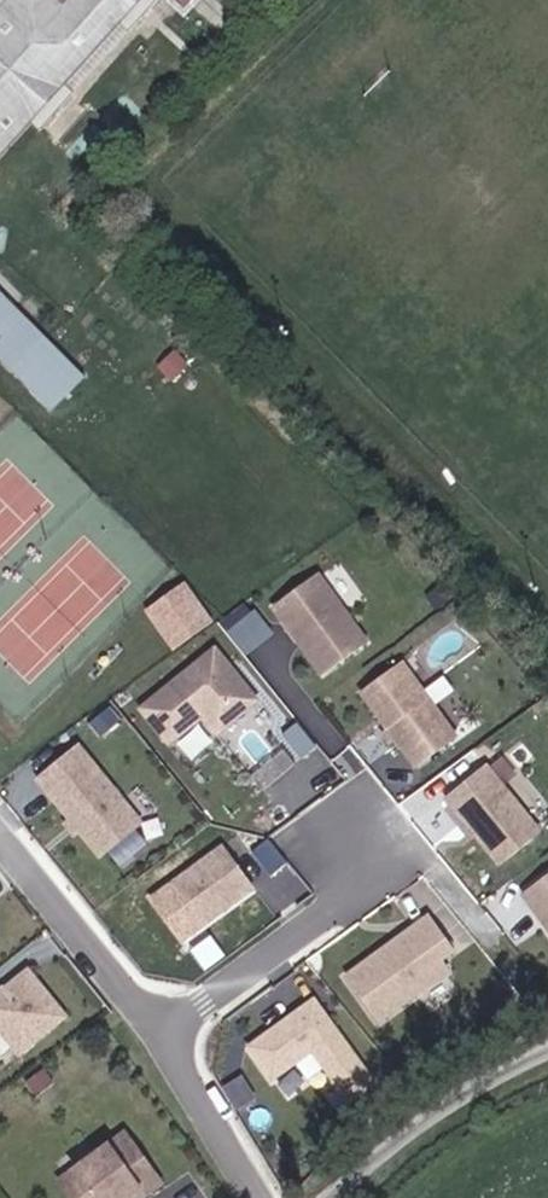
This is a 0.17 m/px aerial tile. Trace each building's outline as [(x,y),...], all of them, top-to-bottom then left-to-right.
[(58,8),(49,17),(34,4),(38,0),(0,0),(0,135),(16,117),(28,128),(63,89),(52,78),(104,21),(117,32),(145,0),(65,0),(58,8)] [(49,17),(58,8),(50,0),(38,0),(34,4),(49,17)] [(189,0),(168,0),(180,11),(189,0)] [(0,287),(0,355),(51,409),(85,377),(0,287)] [(372,646),(322,577),(278,610),(327,678),(372,646)] [(187,578),(146,608),(176,649),(217,618),(187,578)] [(220,650),(146,711),(174,746),(207,719),(221,736),(263,703),(220,650)] [(463,742),(408,667),(367,697),(393,733),(401,744),(422,772),(463,742)] [(401,744),(393,733),(388,737),(396,748),(401,744)] [(75,745),(31,778),(95,856),(139,823),(75,745)] [(484,766),(444,800),(498,865),(539,832),(484,766)] [(212,927),(260,891),(230,850),(181,887),(212,927)] [(529,898),(547,924),(547,885),(529,898)] [(457,977),(450,967),(463,957),(438,922),(355,983),(387,1028),(457,977)] [(34,975),(7,998),(0,1004),(0,1027),(26,1059),(72,1021),(34,975)] [(381,1087),(322,1006),(257,1054),(280,1086),(321,1056),(356,1105),(381,1087)] [(133,1140),(69,1187),(77,1197),(141,1197),(147,1193),(150,1197),(156,1197),(169,1189),(133,1140)]
